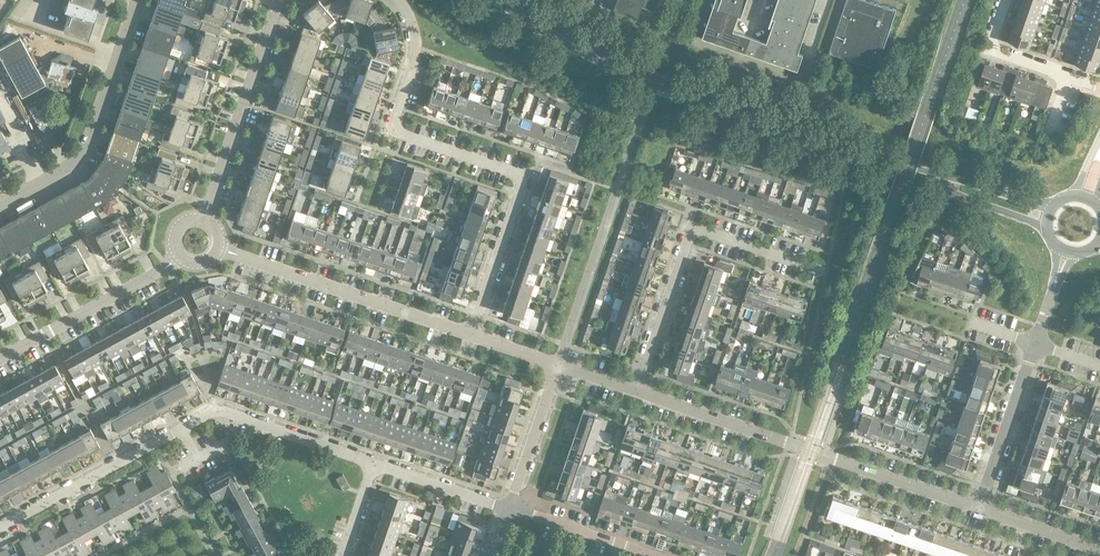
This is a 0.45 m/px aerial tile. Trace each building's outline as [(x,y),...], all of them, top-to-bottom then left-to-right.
[(96,13),(95,13),(97,8),(91,6),(93,0),(62,0),(59,8),(69,12),(63,30),(74,33),(87,38),(93,20),(96,13)] [(156,4),(182,13),(185,6),(187,0),(158,0),(156,4)] [(213,0),(212,0),(215,1),(212,8),(207,6),(203,18),(218,23),(221,17),(233,21),(235,18),(239,19),(242,10),(213,0)] [(242,10),(245,0),(244,0),(215,0),(214,0),(213,0),(242,10)] [(310,7),(325,24),(333,17),(339,16),(336,1),(332,2),(329,3),(326,4),(323,5),(318,0),(310,7)] [(336,1),(339,16),(345,15),(355,18),(361,0),(350,0),(348,0),(342,0),(340,0),(336,1)] [(355,18),(365,21),(368,26),(380,16),(377,13),(375,11),(373,9),(370,7),(372,0),(361,0),(355,18)] [(616,7),(638,16),(637,18),(638,18),(643,6),(654,10),(653,12),(654,12),(659,0),(619,0),(616,7)] [(702,37),(798,70),(803,54),(798,52),(816,0),(777,0),(771,17),(775,18),(767,41),(733,29),(738,15),(741,16),(747,0),(715,0),(702,37)] [(891,26),(896,9),(868,0),(846,0),(828,52),(877,68),(891,26)] [(1038,0),(1021,0),(1019,6),(1041,14),(1045,2),(1038,0)] [(182,13),(156,4),(149,25),(175,34),(182,13)] [(185,6),(182,13),(191,16),(193,9),(185,6)] [(1041,14),(1019,6),(1015,18),(1037,25),(1041,14)] [(325,24),(310,7),(302,14),(307,19),(305,23),(303,25),(302,28),(301,31),(315,36),(316,36),(317,31),(325,24)] [(1094,7),(1090,18),(1099,21),(1099,9),(1094,7)] [(382,19),(380,16),(368,26),(372,30),(374,41),(397,36),(395,26),(387,27),(386,24),(384,21),(382,19)] [(1037,25),(1015,18),(1011,29),(1033,36),(1037,25)] [(1090,18),(1087,29),(1099,34),(1099,21),(1090,18)] [(202,21),(195,41),(228,52),(231,43),(227,41),(228,38),(215,34),(217,27),(202,21)] [(175,34),(149,25),(142,46),(168,55),(175,34)] [(1033,36),(1011,29),(1007,41),(1029,48),(1033,36)] [(1087,29),(1083,41),(1099,47),(1099,34),(1087,29)] [(315,36),(301,31),(298,41),(317,47),(320,37),(316,36),(315,36)] [(344,40),(342,32),(335,35),(341,42),(344,40)] [(356,37),(350,32),(347,41),(350,42),(356,37)] [(341,42),(335,35),(331,42),(339,44),(341,42)] [(47,75),(48,71),(37,67),(19,36),(0,46),(0,57),(21,96),(45,83),(47,75)] [(399,47),(397,36),(374,41),(376,51),(375,56),(374,56),(389,61),(390,59),(391,55),(391,52),(391,48),(399,47)] [(359,44),(356,37),(350,42),(351,45),(359,44)] [(228,52),(195,41),(189,60),(204,66),(206,59),(219,63),(220,60),(225,61),(228,52)] [(323,49),(317,47),(298,41),(294,50),(313,57),(320,59),(323,49)] [(1083,41),(1079,52),(1099,59),(1099,47),(1083,41)] [(1054,44),(1050,42),(1046,54),(1050,56),(1054,44)] [(168,55),(142,46),(135,67),(161,76),(168,55)] [(344,54),(344,55),(352,58),(355,50),(351,48),(346,47),(344,54)] [(313,57),(294,50),(291,60),(310,66),(313,57)] [(1079,52),(1075,64),(1096,71),(1099,60),(1099,59),(1079,52)] [(51,59),(48,71),(47,75),(54,77),(55,76),(63,78),(63,79),(70,81),(72,74),(71,74),(73,66),(74,67),(74,66),(70,65),(70,64),(70,63),(69,62),(68,62),(70,57),(72,58),(72,57),(61,54),(51,59)] [(370,55),(367,64),(386,71),(389,61),(374,56),(375,56),(370,55)] [(990,60),(981,57),(972,83),(988,89),(995,67),(988,65),(990,60)] [(310,66),(291,60),(288,69),(307,76),(310,66)] [(179,82),(213,94),(217,85),(212,83),(213,80),(201,76),(203,69),(187,63),(183,75),(188,77),(186,84),(179,82)] [(386,71),(367,64),(364,74),(383,80),(386,71)] [(1002,70),(995,67),(988,89),(1004,94),(1013,68),(1004,65),(1002,70)] [(161,76),(135,67),(128,88),(154,97),(161,76)] [(1021,71),(1013,68),(1004,94),(1019,99),(1027,78),(1020,76),(1021,71)] [(307,76),(288,69),(285,79),(304,85),(307,76)] [(383,80),(364,74),(359,72),(355,82),(379,90),(383,80)] [(1034,81),(1027,78),(1019,99),(1035,105),(1044,78),(1035,76),(1034,81)] [(1047,79),(1044,78),(1035,105),(1046,108),(1053,87),(1045,85),(1047,79)] [(310,87),(304,85),(285,79),(281,88),(300,95),(307,97),(310,87)] [(213,94),(179,82),(179,83),(186,85),(183,92),(178,90),(174,102),(190,108),(192,101),(205,105),(206,102),(210,103),(213,94)] [(379,90),(355,82),(352,91),(357,93),(376,99),(379,90)] [(426,105),(438,109),(444,90),(433,86),(426,105)] [(154,97),(128,88),(120,109),(146,118),(154,97)] [(300,95),(281,88),(278,98),(297,104),(300,95)] [(456,94),(444,90),(438,109),(449,113),(456,94)] [(376,99),(357,93),(354,102),(373,109),(376,99)] [(467,98),(456,94),(449,113),(461,117),(467,98)] [(297,104),(278,98),(275,108),(294,114),(297,104)] [(479,102),(467,98),(461,117),(472,121),(479,102)] [(34,101),(26,105),(38,127),(46,123),(48,117),(40,103),(34,101)] [(373,109),(354,102),(349,101),(346,110),(351,112),(370,118),(373,109)] [(490,105),(479,102),(472,121),(483,124),(490,105)] [(502,109),(490,105),(483,124),(495,129),(502,109)] [(165,124),(199,136),(202,127),(198,125),(199,122),(186,118),(189,111),(173,106),(169,117),(174,119),(172,126),(165,124)] [(146,118),(120,109),(113,130),(139,139),(146,118)] [(580,114),(575,109),(572,113),(577,117),(580,114)] [(370,118),(351,112),(347,121),(366,128),(370,118)] [(502,131),(513,135),(520,116),(508,112),(502,131)] [(297,124),(272,115),(269,125),(288,132),(294,134),(297,124)] [(531,120),(520,116),(513,135),(525,139),(531,120)] [(543,123),(531,120),(525,139),(536,142),(543,123)] [(366,128),(347,121),(344,131),(363,138),(366,128)] [(554,127),(543,123),(536,142),(547,146),(554,127)] [(199,136),(165,124),(165,125),(171,127),(169,134),(164,132),(160,144),(175,150),(178,143),(190,147),(191,144),(196,145),(199,136)] [(288,132),(269,125),(266,135),(285,141),(288,132)] [(565,131),(554,127),(547,146),(559,150),(565,131)] [(139,139),(113,130),(106,151),(132,160),(139,139)] [(9,147),(0,131),(0,152),(9,147)] [(577,135),(565,131),(559,150),(571,154),(577,135)] [(285,141),(266,135),(262,144),(281,151),(285,141)] [(332,147),(338,149),(357,155),(360,145),(335,137),(332,147)] [(281,151),(262,144),(259,154),(278,160),(281,151)] [(150,166),(185,178),(188,169),(183,167),(184,164),(172,160),(174,153),(159,148),(155,160),(160,161),(157,168),(150,166)] [(357,155),(338,149),(335,158),(354,165),(357,155)] [(132,160),(106,151),(103,160),(102,159),(95,169),(119,185),(125,177),(126,178),(132,160)] [(278,160),(259,154),(256,163),(275,170),(278,160)] [(354,165),(335,158),(331,168),(350,174),(354,165)] [(667,174),(671,176),(670,181),(671,181),(670,187),(674,188),(674,189),(681,192),(688,172),(677,168),(677,166),(676,162),(672,160),(667,174)] [(275,170),(256,163),(253,173),(272,179),(275,170)] [(406,163),(402,175),(421,182),(425,170),(406,163)] [(185,178),(150,166),(150,167),(157,169),(154,176),(149,175),(145,187),(161,192),(163,185),(176,189),(177,186),(181,188),(185,178)] [(350,174),(331,168),(328,177),(347,184),(350,174)] [(94,207),(114,196),(113,194),(119,185),(95,169),(89,178),(81,182),(94,207)] [(699,176),(688,172),(681,192),(688,194),(689,193),(693,195),(699,176)] [(272,179),(253,173),(249,182),(268,189),(272,179)] [(549,174),(545,186),(564,192),(568,180),(549,174)] [(347,184),(328,177),(322,175),(318,185),(344,194),(347,184)] [(421,182),(402,175),(399,187),(418,193),(421,182)] [(711,180),(699,176),(693,195),(697,196),(697,197),(704,199),(711,180)] [(722,184),(711,180),(704,199),(711,202),(711,201),(716,202),(722,184)] [(94,207),(81,182),(60,194),(73,218),(94,207)] [(268,189),(249,182),(246,192),(265,198),(268,189)] [(733,188),(722,184),(716,202),(720,204),(720,205),(727,207),(733,188)] [(564,192),(545,186),(541,197),(560,204),(564,192)] [(418,193),(399,187),(395,198),(414,204),(418,193)] [(476,187),(472,199),(491,206),(495,194),(476,187)] [(745,192),(733,188),(727,207),(734,209),(738,210),(745,192)] [(265,198),(246,192),(243,201),(262,208),(265,198)] [(756,196),(745,192),(738,210),(743,212),(750,215),(756,196)] [(73,218),(60,194),(39,205),(53,230),(73,218)] [(560,204),(541,197),(537,208),(556,215),(560,204)] [(414,204),(395,198),(391,210),(410,216),(414,204)] [(491,206),(472,199),(468,210),(487,217),(491,206)] [(262,208),(243,201),(240,210),(259,217),(262,208)] [(790,207),(779,203),(773,223),(780,225),(780,224),(784,226),(790,207)] [(635,206),(629,204),(626,211),(632,213),(635,206)] [(53,230),(39,205),(18,217),(32,241),(53,230)] [(654,208),(650,219),(670,225),(672,218),(671,218),(673,213),(668,211),(668,210),(663,208),(663,210),(654,207),(654,208)] [(556,215),(537,208),(533,220),(552,226),(556,215)] [(147,216),(144,210),(132,217),(135,222),(147,216)] [(259,217),(240,210),(236,220),(244,223),(241,230),(253,234),(259,217)] [(487,217),(468,210),(464,222),(483,228),(487,217)] [(813,215),(802,211),(795,230),(802,233),(803,232),(807,234),(813,215)] [(122,215),(111,221),(105,225),(104,223),(103,223),(121,255),(129,250),(127,246),(130,245),(124,233),(130,229),(122,215)] [(631,217),(625,215),(623,222),(628,224),(631,217)] [(824,219),(813,215),(807,234),(811,235),(811,236),(819,239),(819,238),(825,219),(824,219)] [(18,217),(0,227),(0,233),(11,252),(32,241),(18,217)] [(285,237),(297,241),(304,222),(292,218),(285,237)] [(670,225),(650,219),(647,230),(665,237),(667,232),(667,233),(670,225)] [(552,226),(533,220),(529,231),(548,238),(552,226)] [(315,226),(304,222),(297,241),(308,245),(315,226)] [(483,228),(464,222),(461,233),(480,240),(483,228)] [(628,224),(623,222),(620,229),(626,231),(628,224)] [(121,255),(103,223),(106,230),(100,233),(97,229),(86,235),(94,249),(100,245),(107,257),(110,256),(112,260),(121,255)] [(326,230),(315,226),(308,245),(320,249),(326,230)] [(948,233),(941,229),(938,234),(945,238),(948,233)] [(338,234),(326,230),(320,249),(331,253),(338,234)] [(665,237),(647,230),(643,242),(662,248),(664,241),(665,237)] [(548,238),(529,231),(525,243),(544,249),(548,238)] [(0,233),(0,258),(11,252),(0,233)] [(480,240),(461,233),(457,244),(476,251),(480,240)] [(954,236),(948,233),(945,238),(952,241),(954,236)] [(349,238),(338,234),(331,253),(343,257),(349,238)] [(441,239),(434,237),(430,248),(435,250),(437,251),(441,239)] [(80,238),(69,244),(62,248),(79,278),(88,273),(85,269),(88,267),(82,256),(88,252),(80,238)] [(360,242),(349,238),(343,257),(354,261),(360,242)] [(623,240),(617,238),(615,245),(621,247),(623,240)] [(372,245),(360,242),(354,261),(365,264),(372,245)] [(662,248),(643,242),(639,253),(657,259),(659,255),(662,248)] [(969,247),(964,242),(960,247),(966,252),(969,247)] [(544,249),(525,243),(521,254),(540,260),(544,249)] [(476,251),(457,244),(453,256),(472,262),(476,251)] [(383,249),(372,245),(365,264),(377,268),(383,249)] [(621,247),(615,245),(612,252),(618,254),(621,247)] [(975,251),(969,247),(966,252),(972,256),(975,251)] [(79,278),(62,248),(44,257),(52,272),(59,268),(65,280),(68,278),(70,283),(79,278)] [(394,253),(383,249),(377,268),(388,272),(394,253)] [(406,257),(394,253),(388,272),(399,276),(406,257)] [(657,259),(639,253),(635,264),(654,271),(657,264),(656,264),(657,259)] [(540,260),(521,254),(518,265),(537,272),(540,260)] [(472,262),(453,256),(449,267),(468,274),(472,262)] [(937,261),(921,256),(913,274),(919,276),(917,282),(916,282),(924,285),(924,284),(929,286),(937,261)] [(418,261),(406,257),(399,276),(411,280),(417,262),(418,261)] [(718,259),(713,265),(705,262),(704,262),(701,270),(702,270),(700,274),(719,281),(723,269),(730,272),(733,264),(718,259)] [(30,271),(23,275),(37,301),(46,296),(44,292),(47,290),(40,278),(47,275),(39,261),(28,267),(30,271)] [(615,263),(609,261),(607,268),(613,270),(615,263)] [(948,265),(937,261),(929,286),(933,287),(933,288),(940,290),(948,265)] [(992,267),(986,261),(982,266),(988,271),(992,267)] [(417,262),(411,280),(415,281),(421,263),(417,262)] [(654,271),(635,264),(631,276),(649,282),(651,278),(652,278),(654,271)] [(543,274),(537,272),(518,265),(514,277),(533,283),(539,285),(543,274)] [(960,269),(948,265),(940,290),(947,293),(947,292),(951,294),(960,269)] [(468,274),(449,267),(445,279),(464,285),(468,274)] [(613,270),(607,268),(605,275),(610,277),(613,270)] [(971,273),(960,269),(951,294),(956,295),(955,296),(962,298),(971,273)] [(29,305),(37,301),(23,275),(21,270),(3,280),(10,295),(17,291),(23,303),(26,301),(29,305)] [(982,277),(971,273),(962,298),(970,301),(970,300),(975,302),(976,296),(978,297),(980,292),(983,293),(987,281),(981,280),(982,277)] [(719,281),(700,274),(699,279),(698,279),(696,286),(715,292),(719,281)] [(623,286),(627,287),(646,294),(649,287),(648,287),(649,282),(631,276),(627,275),(623,286)] [(533,283),(514,277),(510,288),(529,295),(533,283)] [(464,285),(445,279),(439,298),(451,302),(453,295),(460,297),(464,285)] [(740,280),(737,287),(743,289),(746,282),(740,280)] [(757,283),(749,281),(743,300),(742,305),(753,309),(755,304),(761,285),(757,284),(757,283)] [(209,304),(208,284),(203,287),(202,285),(190,290),(198,307),(194,309),(197,316),(209,311),(209,304)] [(213,286),(208,284),(209,304),(219,308),(225,288),(214,284),(213,286)] [(607,286),(602,284),(599,291),(605,293),(607,286)] [(766,287),(761,285),(755,304),(766,308),(773,289),(766,286),(766,287)] [(715,292),(696,286),(693,293),(694,293),(693,297),(711,304),(715,292)] [(646,294),(627,287),(623,299),(642,305),(643,301),(644,301),(646,294)] [(743,289),(737,287),(735,294),(741,296),(743,289)] [(236,292),(225,288),(219,308),(229,311),(236,292)] [(529,295),(510,288),(506,299),(525,306),(529,295)] [(780,291),(773,289),(766,308),(778,312),(784,293),(780,292),(780,291)] [(605,293),(599,291),(597,298),(602,300),(605,293)] [(247,295),(236,292),(229,311),(240,315),(247,295)] [(789,295),(784,293),(778,312),(789,316),(796,296),(789,294),(789,295)] [(191,313),(181,295),(171,301),(181,319),(191,313)] [(257,299),(247,295),(240,315),(251,319),(257,299)] [(803,299),(796,296),(789,316),(801,320),(800,320),(801,320),(808,301),(803,300),(803,299)] [(711,304),(693,297),(691,301),(688,308),(707,315),(711,304)] [(268,303),(257,299),(251,319),(262,322),(268,303)] [(525,306),(506,299),(502,311),(508,313),(506,321),(518,325),(525,306)] [(642,305),(623,299),(619,310),(638,317),(641,310),(640,309),(642,305)] [(181,319),(171,301),(162,305),(172,323),(181,319)] [(279,307),(268,303),(262,322),(273,326),(279,307)] [(732,303),(730,310),(735,312),(738,305),(732,303)] [(172,323),(162,305),(153,310),(163,328),(172,323)] [(600,308),(594,306),(591,313),(597,315),(600,308)] [(290,310),(279,307),(273,326),(283,330),(290,310)] [(713,317),(707,315),(688,308),(686,315),(686,316),(685,320),(703,326),(709,328),(713,317)] [(163,328),(153,310),(145,315),(155,333),(163,328)] [(301,314),(290,310),(283,330),(294,333),(301,314)] [(638,317),(619,310),(615,322),(634,328),(635,324),(636,324),(638,317)] [(735,312),(730,310),(727,317),(733,319),(735,312)] [(597,315),(591,313),(589,320),(595,322),(597,315)] [(311,318),(301,314),(294,333),(305,337),(311,318)] [(155,333),(145,315),(136,320),(146,338),(155,333)] [(322,321),(311,318),(305,337),(316,341),(322,321)] [(605,331),(611,333),(631,339),(633,332),(632,332),(634,328),(615,322),(609,319),(605,331)] [(146,338),(136,320),(127,325),(137,343),(146,338)] [(703,326),(685,320),(683,324),(680,331),(700,338),(703,326)] [(333,325),(322,321),(316,341),(326,344),(333,325)] [(137,343),(127,325),(118,330),(128,348),(137,343)] [(344,329),(333,325),(326,344),(324,350),(336,354),(344,329)] [(593,327),(588,325),(585,332),(591,334),(593,327)] [(740,326),(738,332),(745,334),(747,329),(740,326)] [(727,327),(725,334),(731,336),(733,329),(727,327)] [(888,328),(882,346),(879,346),(880,345),(879,345),(876,353),(891,358),(894,350),(900,332),(896,330),(888,327),(888,328)] [(128,348),(118,330),(109,334),(119,352),(128,348)] [(342,350),(353,354),(360,334),(348,330),(342,350)] [(706,340),(700,338),(680,331),(678,338),(679,338),(677,343),(696,349),(702,351),(706,340)] [(763,331),(762,336),(769,339),(771,333),(763,331)] [(904,333),(900,332),(894,350),(905,354),(912,335),(905,332),(904,333)] [(631,339),(611,333),(608,344),(607,344),(607,345),(615,348),(615,349),(620,351),(621,349),(626,351),(628,346),(628,347),(631,339)] [(778,336),(771,333),(769,339),(776,341),(778,336)] [(119,352),(109,334),(100,339),(110,357),(119,352)] [(370,338),(360,334),(353,354),(364,357),(370,338)] [(731,336),(725,334),(723,341),(728,343),(731,336)] [(919,337),(912,335),(905,354),(916,358),(923,339),(918,338),(919,337)] [(381,341),(370,338),(364,357),(374,361),(381,341)] [(110,357),(100,339),(92,344),(102,362),(110,357)] [(786,339),(784,344),(792,347),(793,341),(786,339)] [(927,341),(923,339),(916,358),(928,362),(934,343),(927,340),(927,341)] [(768,342),(760,340),(759,345),(766,348),(768,342)] [(392,345),(381,341),(374,361),(385,365),(392,345)] [(775,344),(768,342),(766,348),(773,350),(775,344)] [(696,349),(677,343),(676,347),(675,347),(673,354),(692,360),(696,349)] [(941,345),(934,343),(928,362),(926,368),(937,372),(945,347),(941,346),(941,345)] [(102,362),(92,344),(83,349),(93,367),(102,362)] [(403,349),(392,345),(385,365),(383,370),(394,374),(396,368),(403,349)] [(790,350),(783,347),(781,353),(788,355),(790,350)] [(950,349),(945,347),(937,372),(949,376),(951,370),(957,351),(958,351),(950,348),(950,349)] [(717,348),(714,355),(720,357),(722,350),(717,348)] [(93,367),(83,349),(74,354),(84,372),(93,367)] [(414,352),(403,349),(396,368),(407,372),(414,352)] [(980,359),(977,370),(998,377),(1002,366),(994,363),(992,355),(992,354),(976,349),(977,357),(977,358),(980,359)] [(797,352),(790,350),(788,355),(795,358),(797,352)] [(288,351),(286,357),(291,358),(297,360),(299,355),(293,353),(288,351)] [(424,356),(414,352),(407,372),(418,376),(424,356)] [(84,372),(74,354),(64,359),(74,377),(84,372)] [(177,359),(174,354),(168,357),(171,362),(177,359)] [(692,360),(673,354),(670,361),(671,361),(669,366),(674,368),(674,369),(676,370),(676,378),(675,378),(692,384),(693,384),(692,384),(693,373),(688,372),(692,360)] [(720,357),(714,355),(712,362),(717,364),(720,357)] [(435,360),(424,356),(418,376),(428,379),(435,360)] [(965,358),(960,356),(957,364),(962,365),(965,358)] [(167,364),(164,359),(158,363),(161,368),(167,364)] [(180,363),(177,359),(171,362),(173,367),(180,364),(180,363)] [(446,363),(435,360),(428,379),(439,383),(446,363)] [(457,367),(446,363),(439,383),(450,387),(457,367)] [(54,364),(44,370),(54,388),(64,382),(54,364)] [(235,368),(224,364),(217,384),(228,388),(235,368)] [(722,364),(721,364),(715,383),(714,384),(722,386),(727,387),(733,368),(722,365),(722,364)] [(962,365),(957,364),(954,371),(960,373),(962,365)] [(157,370),(154,365),(148,368),(151,373),(157,370)] [(747,366),(744,372),(738,392),(745,394),(745,393),(749,395),(756,376),(758,370),(747,366)] [(467,371),(457,367),(450,387),(461,390),(467,371)] [(708,374),(713,376),(716,369),(710,367),(708,374)] [(151,373),(148,368),(142,372),(145,377),(151,373)] [(246,371),(235,368),(228,388),(239,392),(246,371)] [(744,372),(733,368),(727,387),(731,388),(731,389),(738,392),(744,372)] [(54,388),(44,370),(35,375),(45,393),(54,388)] [(879,370),(877,376),(884,378),(886,373),(879,370)] [(998,377),(977,370),(973,382),(994,389),(998,377)] [(257,375),(246,371),(239,392),(250,395),(257,375)] [(479,375),(467,371),(461,390),(472,394),(479,375)] [(200,391),(190,373),(179,379),(180,380),(190,397),(200,391)] [(893,375),(886,373),(884,378),(891,381),(893,375)] [(48,398),(45,393),(35,375),(26,380),(36,398),(39,403),(48,398)] [(267,379),(257,375),(250,395),(261,399),(267,379)] [(137,381),(134,376),(128,379),(131,384),(137,381)] [(504,382),(500,394),(519,400),(523,389),(517,387),(519,381),(506,376),(504,382)] [(767,380),(756,376),(749,395),(754,396),(754,397),(761,399),(767,380)] [(902,378),(900,384),(907,386),(909,380),(902,378)] [(1048,381),(1044,393),(1065,400),(1068,389),(1072,390),(1078,384),(1062,378),(1062,379),(1056,384),(1048,381)] [(131,384),(128,379),(122,383),(125,388),(131,384)] [(278,382),(267,379),(261,399),(271,403),(278,382)] [(883,382),(876,379),(874,384),(882,387),(883,382)] [(957,380),(952,379),(949,386),(955,388),(957,380)] [(36,398),(26,380),(18,384),(27,403),(36,398)] [(180,380),(170,385),(180,402),(190,397),(180,380)] [(779,384),(767,380),(761,399),(768,402),(768,401),(772,403),(779,384)] [(916,383),(909,380),(907,386),(914,389),(916,383)] [(922,380),(918,390),(929,394),(931,390),(933,384),(922,380)] [(289,386),(278,382),(271,403),(282,406),(289,386)] [(891,384),(883,382),(882,387),(889,390),(891,384)] [(994,389),(973,382),(969,393),(990,400),(994,389)] [(27,403),(18,384),(9,389),(19,407),(27,403)] [(790,388),(779,384),(772,403),(777,404),(776,405),(784,407),(791,388),(790,388)] [(180,402),(170,385),(160,391),(170,408),(180,402)] [(300,390),(289,386),(282,406),(293,410),(300,390)] [(955,388),(949,386),(947,394),(952,396),(955,388)] [(117,392),(114,387),(108,390),(111,395),(117,392)] [(906,389),(898,387),(897,392),(904,395),(906,389)] [(9,389),(0,394),(10,412),(19,407),(9,389)] [(914,392),(906,389),(904,395),(912,397),(914,392)] [(111,395),(108,390),(102,393),(105,398),(111,395)] [(311,393),(300,390),(293,410),(304,414),(311,393)] [(938,392),(931,390),(929,394),(929,395),(929,396),(936,398),(938,392)] [(170,408),(160,391),(150,396),(160,413),(170,408)] [(321,397),(311,393),(304,414),(315,417),(321,397)] [(922,393),(921,395),(920,398),(928,401),(929,396),(929,395),(922,393)] [(990,400),(969,393),(965,404),(986,411),(990,400)] [(1065,400),(1044,393),(1040,405),(1061,412),(1065,400)] [(0,394),(0,415),(1,417),(10,412),(0,394)] [(519,400),(500,394),(496,404),(516,411),(519,400)] [(101,400),(98,395),(92,399),(94,404),(101,400)] [(160,413),(150,396),(140,402),(150,419),(160,413)] [(937,398),(936,398),(929,396),(928,401),(935,404),(937,398)] [(333,401),(321,397),(315,417),(326,421),(333,401)] [(1095,397),(1088,418),(1099,422),(1099,398),(1095,397)] [(1085,399),(1083,406),(1088,408),(1091,401),(1085,399)] [(104,405),(101,400),(94,404),(97,409),(104,405)] [(941,400),(938,408),(944,410),(946,402),(941,400)] [(150,419),(140,402),(130,407),(140,424),(150,419)] [(347,406),(336,402),(329,422),(340,426),(347,406)] [(516,411),(496,404),(492,415),(512,422),(516,411)] [(986,411),(965,404),(961,416),(982,423),(986,411)] [(1061,412),(1040,405),(1036,416),(1057,423),(1061,412)] [(358,409),(347,406),(340,426),(351,430),(358,409)] [(1088,408),(1083,406),(1080,414),(1085,416),(1088,408)] [(140,424),(130,407),(120,413),(130,430),(140,424)] [(466,412),(455,408),(453,414),(464,417),(466,412)] [(582,419),(581,423),(599,429),(603,418),(603,417),(596,415),(596,413),(583,408),(580,418),(582,419)] [(944,410),(938,408),(936,416),(941,417),(944,410)] [(76,414),(74,409),(67,412),(70,417),(76,414)] [(369,413),(358,409),(351,430),(362,433),(369,413)] [(853,431),(865,435),(872,414),(860,410),(853,431)] [(120,413),(111,418),(110,418),(120,435),(130,430),(120,413)] [(379,417),(369,413),(362,433),(372,437),(379,417)] [(66,419),(64,414),(58,418),(60,423),(66,419)] [(79,419),(76,414),(70,417),(73,422),(79,419)] [(884,418),(872,414),(865,435),(876,439),(884,418)] [(512,422),(492,415),(489,426),(508,433),(512,422)] [(982,423),(961,416),(957,427),(978,434),(982,423)] [(1057,423),(1036,416),(1032,427),(1053,434),(1057,423)] [(99,422),(101,426),(109,441),(120,435),(110,418),(111,418),(110,417),(99,422)] [(390,420),(379,417),(372,437),(383,441),(390,420)] [(60,423),(58,418),(51,421),(54,426),(60,423)] [(895,422),(884,418),(876,439),(888,443),(895,422)] [(401,424),(390,420),(383,441),(394,444),(401,424)] [(1077,421),(1075,429),(1080,431),(1083,423),(1077,421)] [(906,426),(895,422),(888,443),(899,447),(906,426)] [(599,429),(581,423),(579,427),(577,427),(575,434),(595,441),(599,429)] [(412,428),(401,424),(394,444),(405,448),(412,428)] [(942,426),(936,424),(934,432),(939,434),(942,426)] [(47,430),(44,425),(38,429),(40,434),(47,430)] [(635,428),(627,425),(627,426),(620,446),(621,446),(633,450),(639,432),(635,430),(635,428)] [(508,433),(489,426),(485,437),(505,443),(508,433)] [(918,430),(906,426),(899,447),(911,451),(918,430)] [(617,427),(614,434),(620,436),(622,429),(617,427)] [(978,434),(957,427),(953,438),(974,446),(978,434)] [(1058,436),(1053,434),(1032,427),(1028,439),(1049,446),(1054,448),(1058,436)] [(78,434),(79,435),(80,435),(89,452),(100,446),(92,432),(90,428),(78,434)] [(423,432),(412,428),(405,448),(416,452),(423,432)] [(40,434),(38,429),(31,432),(34,437),(40,434)] [(1080,431),(1075,429),(1072,437),(1078,439),(1080,431)] [(929,434),(918,430),(911,451),(922,455),(929,434)] [(643,433),(639,432),(633,450),(644,454),(651,434),(644,431),(643,433)] [(433,435),(423,432),(416,452),(426,456),(433,435)] [(939,434),(934,432),(931,439),(936,441),(939,434)] [(595,441),(575,434),(572,441),(574,441),(573,446),(591,452),(595,441)] [(620,436),(614,434),(612,441),(618,443),(620,436)] [(658,436),(651,434),(644,454),(642,459),(653,463),(655,458),(662,439),(657,438),(658,436)] [(80,435),(79,435),(70,440),(79,457),(89,452),(80,435)] [(444,439),(433,435),(426,456),(437,459),(444,439)] [(27,441),(24,436),(18,439),(20,444),(27,441)] [(505,443),(485,437),(481,447),(501,454),(505,443)] [(974,446),(953,438),(949,450),(970,457),(974,446)] [(1085,438),(1083,444),(1090,447),(1092,441),(1085,438)] [(20,444),(18,439),(12,443),(14,448),(20,444)] [(455,443),(444,439),(437,459),(448,463),(455,443)] [(666,441),(662,439),(655,458),(667,462),(674,441),(667,439),(666,441)] [(1049,446),(1028,439),(1024,450),(1045,457),(1049,446)] [(79,457),(70,440),(60,446),(69,463),(79,457)] [(681,444),(674,441),(667,462),(678,466),(684,447),(680,446),(681,444)] [(935,445),(930,443),(927,451),(933,453),(935,445)] [(1073,445),(1070,453),(1076,455),(1078,447),(1073,445)] [(1083,445),(1082,451),(1089,453),(1091,448),(1083,445)] [(69,463),(60,446),(50,451),(59,468),(69,463)] [(591,452),(573,446),(571,450),(570,449),(567,456),(587,463),(591,452)] [(501,454),(481,447),(478,458),(497,465),(501,454)] [(689,449),(684,447),(678,466),(676,471),(688,475),(690,470),(696,449),(689,447),(689,449)] [(1099,450),(1091,448),(1089,453),(1097,456),(1099,450)] [(704,452),(696,449),(690,470),(701,473),(707,455),(703,453),(704,452)] [(609,450),(607,457),(612,459),(615,452),(609,450)] [(970,457),(949,450),(946,461),(942,460),(936,466),(952,472),(952,471),(958,466),(966,469),(970,457)] [(1045,457),(1024,450),(1020,461),(1041,468),(1045,457)] [(59,468),(50,451),(40,456),(49,474),(59,468)] [(1089,453),(1082,451),(1080,456),(1087,459),(1089,453)] [(463,455),(456,453),(453,464),(459,466),(463,455)] [(1076,455),(1070,453),(1068,461),(1073,462),(1076,455)] [(1097,456),(1089,453),(1087,459),(1095,461),(1097,456)] [(712,456),(707,455),(701,473),(712,477),(719,457),(712,455),(712,456)] [(49,474),(40,456),(30,462),(39,479),(49,474)] [(587,463),(567,456),(565,463),(567,464),(565,468),(584,475),(587,463)] [(612,459),(607,457),(604,464),(610,466),(612,459)] [(726,459),(719,457),(712,477),(724,481),(730,463),(726,461),(726,459)] [(497,465),(478,458),(474,469),(472,476),(485,480),(487,474),(493,476),(497,465)] [(1046,470),(1041,468),(1020,461),(1016,473),(1037,480),(1043,482),(1046,470)] [(39,479),(30,462),(20,467),(29,485),(39,479)] [(734,464),(730,463),(724,481),(735,485),(742,465),(735,462),(734,464)] [(619,465),(617,471),(625,474),(626,468),(619,465)] [(749,467),(742,465),(735,485),(747,489),(753,471),(749,469),(749,467)] [(29,485),(20,467),(10,473),(19,490),(29,485)] [(157,467),(154,469),(164,487),(157,490),(167,508),(174,504),(168,494),(175,490),(165,470),(160,472),(157,467)] [(1062,467),(1059,474),(1065,476),(1067,469),(1062,467)] [(584,475),(565,468),(564,473),(562,472),(559,479),(580,486),(584,475)] [(638,472),(626,468),(625,474),(624,474),(636,478),(638,472)] [(164,487),(154,469),(147,473),(153,484),(146,487),(157,507),(161,505),(163,510),(167,508),(157,490),(164,487)] [(230,469),(214,478),(224,495),(233,491),(239,487),(230,469)] [(757,472),(753,471),(747,489),(745,494),(757,498),(765,473),(766,473),(758,470),(757,472)] [(649,476),(638,472),(636,478),(647,481),(649,476)] [(10,473),(0,478),(0,479),(9,495),(19,490),(10,473)] [(601,473),(599,480),(605,482),(607,475),(601,473)] [(1037,480),(1016,473),(1012,484),(1020,487),(1022,495),(1021,496),(1038,502),(1038,501),(1037,493),(1037,492),(1034,491),(1037,480)] [(342,490),(344,489),(349,486),(342,474),(335,477),(342,490)] [(623,477),(616,474),(614,480),(621,482),(623,477)] [(1065,476),(1059,474),(1057,482),(1062,484),(1065,476)] [(215,501),(224,495),(214,478),(213,476),(204,481),(215,501)] [(630,479),(623,477),(621,482),(629,485),(630,479)] [(1081,478),(1079,485),(1071,506),(1083,509),(1090,489),(1092,482),(1081,478)] [(0,479),(0,500),(9,495),(0,479)] [(580,486),(559,479),(557,486),(559,487),(557,492),(562,493),(562,495),(566,497),(564,502),(581,508),(582,508),(581,507),(583,500),(576,497),(580,486)] [(133,480),(127,484),(136,502),(143,498),(152,516),(156,514),(153,509),(157,507),(146,487),(139,491),(133,480)] [(605,482),(599,480),(596,487),(602,489),(605,482)] [(665,481),(663,487),(670,489),(672,483),(665,481)] [(1079,485),(1067,481),(1060,502),(1071,506),(1079,485)] [(646,484),(639,482),(637,488),(644,490),(646,484)] [(207,494),(200,483),(189,489),(196,500),(207,494)] [(136,502),(127,484),(123,486),(126,491),(122,493),(133,513),(139,509),(145,520),(152,516),(143,498),(136,502)] [(653,487),(646,484),(644,490),(651,493),(653,487)] [(1053,493),(1058,495),(1061,488),(1055,486),(1053,493)] [(241,490),(239,487),(233,491),(241,506),(250,501),(243,489),(241,490)] [(676,487),(674,491),(674,492),(681,495),(683,489),(676,487)] [(618,493),(606,489),(597,514),(605,517),(605,516),(609,518),(618,493)] [(690,491),(683,489),(681,495),(688,497),(690,491)] [(1090,489),(1083,509),(1094,513),(1099,496),(1099,492),(1090,489)] [(115,490),(112,492),(121,510),(115,513),(125,531),(132,527),(126,517),(133,513),(122,493),(118,496),(115,490)] [(669,492),(662,490),(660,496),(667,498),(669,492)] [(592,499),(598,501),(601,493),(595,491),(592,499)] [(121,510),(112,492),(105,496),(111,507),(104,510),(115,530),(118,528),(121,533),(125,531),(115,513),(121,510)] [(681,495),(674,492),(672,498),(679,500),(681,495)] [(389,493),(385,504),(405,511),(409,499),(389,493)] [(629,497),(618,493),(609,518),(614,519),(613,520),(620,522),(627,503),(629,497)] [(699,493),(697,498),(704,501),(706,495),(699,493)] [(688,497),(681,495),(679,500),(686,503),(688,497)] [(713,498),(706,495),(704,501),(711,503),(713,498)] [(824,514),(840,519),(846,500),(833,496),(830,506),(827,505),(824,514)] [(859,505),(846,500),(840,519),(852,524),(859,505)] [(258,517),(250,501),(241,506),(232,511),(241,526),(258,517)] [(722,501),(720,506),(727,509),(729,503),(722,501)] [(703,504),(696,502),(694,507),(701,510),(703,504)] [(638,507),(627,503),(620,522),(628,525),(628,524),(632,526),(638,507)] [(736,505),(729,503),(727,509),(734,511),(736,505)] [(91,504),(84,507),(94,525),(100,521),(110,539),(113,537),(111,532),(115,530),(104,510),(97,514),(91,504)] [(405,511),(385,504),(381,515),(402,521),(405,511)] [(710,506),(703,504),(701,510),(708,512),(710,506)] [(871,509),(859,505),(852,524),(865,528),(871,509)] [(94,525),(84,507),(81,509),(84,514),(80,517),(90,536),(97,532),(103,543),(110,539),(100,521),(94,525)] [(650,511),(638,507),(632,526),(636,527),(636,528),(643,530),(650,511)] [(740,507),(738,512),(746,515),(747,509),(740,507)] [(726,512),(719,509),(717,515),(724,517),(726,512)] [(884,513),(871,509),(865,528),(878,532),(884,513)] [(661,515),(650,511),(643,530),(650,533),(650,532),(655,533),(661,515)] [(733,514),(726,512),(724,517),(731,520),(733,514)] [(472,517),(459,513),(457,519),(453,531),(472,537),(476,526),(470,524),(472,517)] [(673,519),(666,538),(673,541),(674,540),(678,541),(684,523),(686,517),(675,513),(673,519)] [(897,518),(884,513),(878,532),(890,537),(897,518)] [(73,514),(69,516),(79,533),(73,537),(82,554),(89,550),(83,540),(90,536),(80,517),(76,519),(73,514)] [(402,521),(381,515),(378,525),(398,532),(402,521)] [(673,519),(661,515),(655,533),(659,535),(659,536),(666,538),(673,519)] [(69,516),(62,519),(68,530),(61,534),(72,553),(76,551),(79,555),(82,554),(73,537),(79,533),(69,516)] [(744,518),(737,516),(735,521),(743,524),(744,518)] [(259,518),(258,517),(241,526),(238,528),(247,543),(265,534),(257,519),(259,518)] [(909,522),(897,518),(890,537),(903,541),(909,522)] [(922,526),(909,522),(903,541),(915,545),(922,526)] [(696,527),(684,523),(678,541),(682,543),(689,546),(696,527)] [(398,532),(378,525),(374,536),(394,543),(398,532)] [(935,531),(922,526),(915,545),(928,550),(935,531)] [(42,531),(52,548),(58,545),(64,555),(69,555),(68,555),(72,553),(61,534),(55,537),(49,527),(42,531)] [(707,531),(696,527),(689,546),(696,548),(701,549),(707,531)] [(42,531),(38,532),(41,538),(37,540),(46,555),(54,555),(55,555),(64,555),(58,545),(52,548),(42,531)] [(472,537),(453,531),(449,541),(469,548),(472,537)] [(718,534),(707,531),(701,549),(705,551),(712,554),(718,534)] [(947,535),(935,531),(928,550),(941,554),(947,535)] [(265,534),(247,543),(248,544),(250,543),(257,555),(266,555),(277,550),(267,533),(265,534)] [(718,534),(712,554),(719,555),(721,555),(724,555),(730,538),(718,534)] [(947,535),(941,554),(947,555),(954,555),(960,539),(947,535)] [(394,543),(374,536),(370,547),(391,554),(394,543)] [(27,539),(37,555),(46,555),(37,540),(33,542),(31,537),(27,539)] [(730,538),(724,555),(737,555),(742,542),(741,542),(730,538)] [(27,539),(20,542),(26,553),(20,555),(37,555),(27,539)] [(960,539),(954,555),(968,555),(973,544),(960,539)] [(449,541),(446,552),(457,555),(466,555),(469,548),(449,541)] [(973,544),(968,555),(983,555),(985,548),(973,544)] [(370,547),(367,555),(390,555),(391,554),(370,547)] [(985,548),(983,555),(997,555),(998,552),(985,548)]
